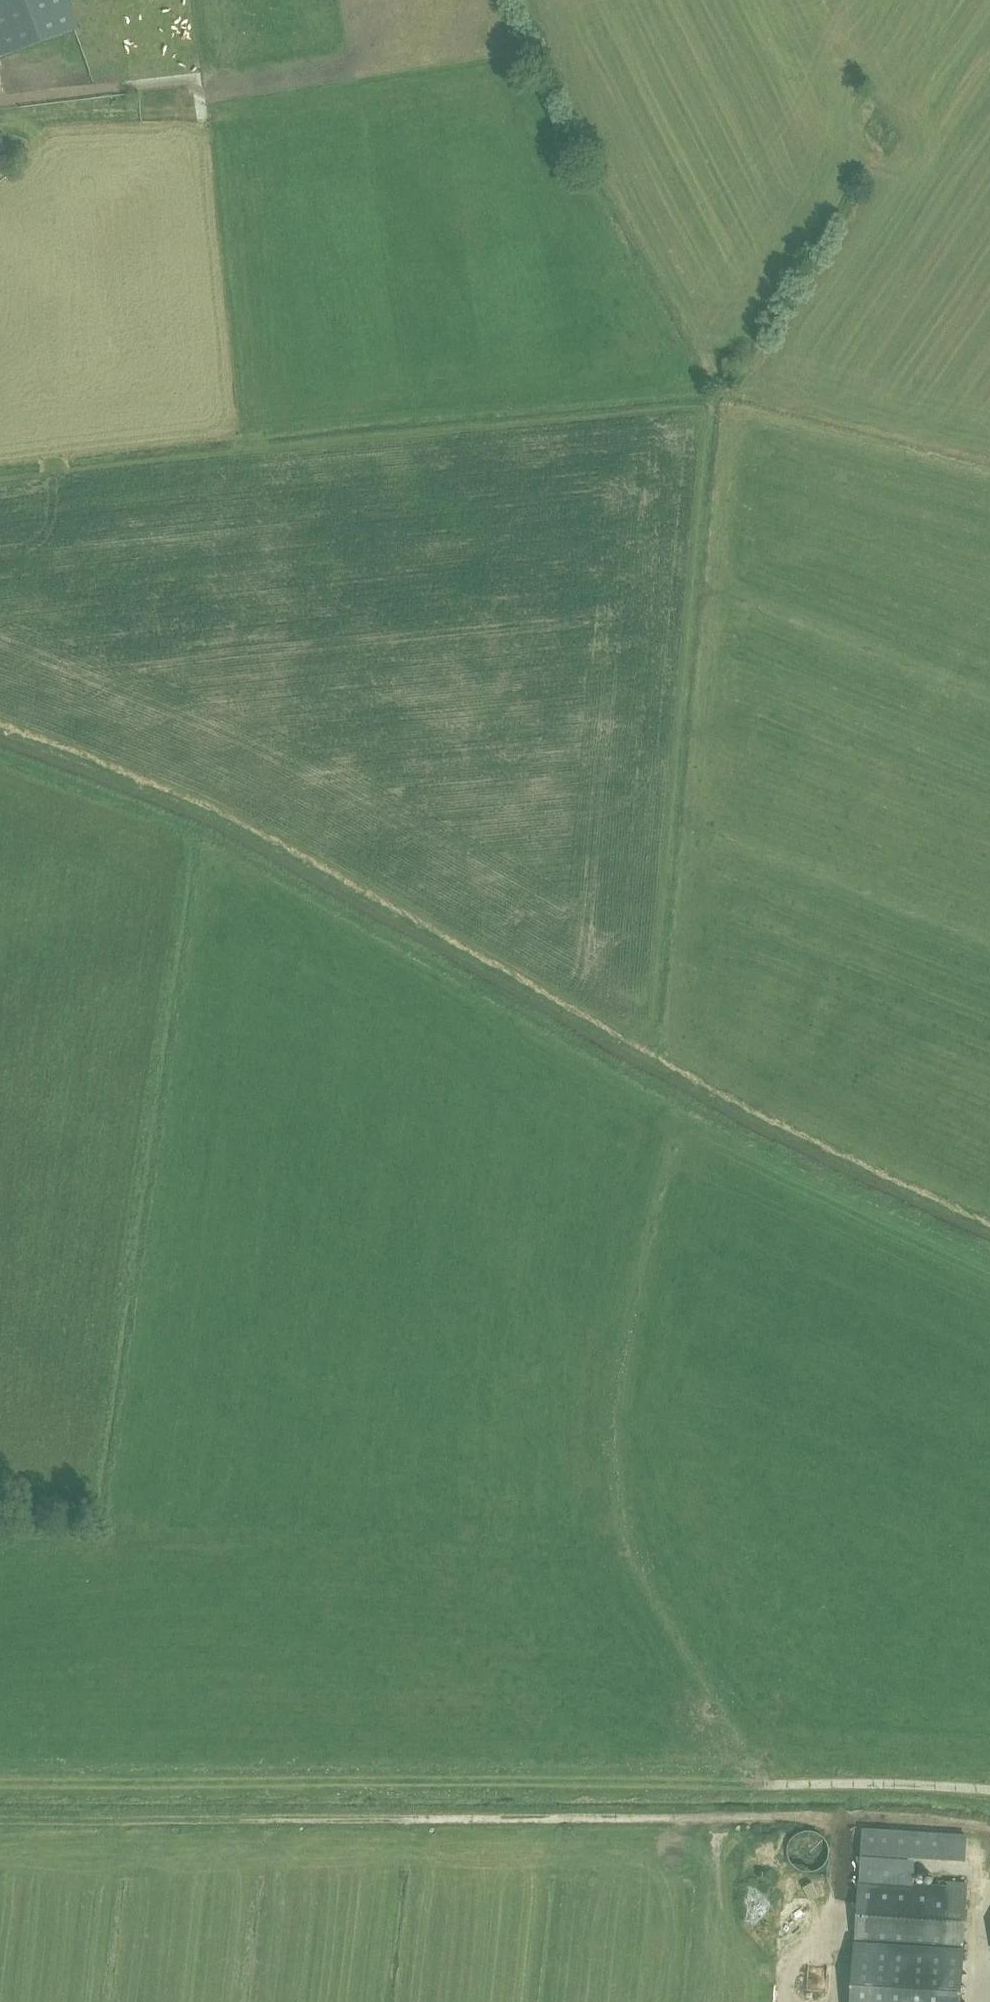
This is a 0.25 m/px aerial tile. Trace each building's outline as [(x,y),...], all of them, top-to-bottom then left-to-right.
[(0,53),(75,24),(66,0),(0,0),(0,52),(0,53)] [(942,1862),(989,1869),(989,1842),(946,1836),(942,1862)] [(964,1954),(968,1888),(914,1885),(914,1872),(890,1871),(889,1864),(867,1864),(866,1882),(861,1882),(857,1948),(852,2001),(962,2001),(964,1954)]
